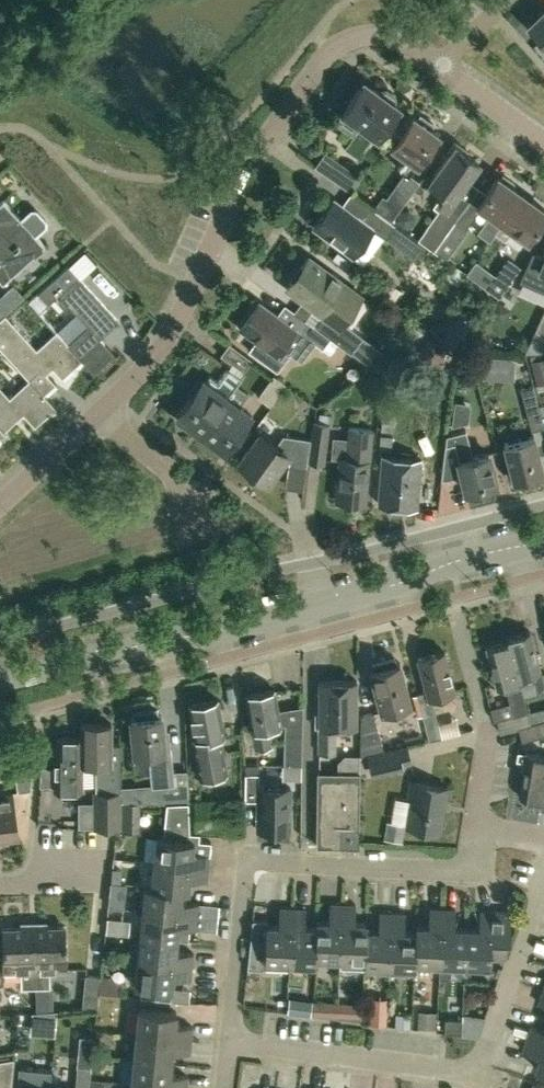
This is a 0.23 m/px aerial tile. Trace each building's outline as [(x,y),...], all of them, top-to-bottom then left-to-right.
[(528,23),(543,40),(543,8),(528,23)] [(375,134),(377,136),(399,104),(393,100),(395,98),(394,93),(385,87),(381,87),(379,90),(363,79),(341,110),(360,124),(344,146),(359,157),(375,134)] [(405,171),(386,197),(393,203),(385,215),(392,220),(420,180),(410,174),(418,163),(439,132),(430,127),(433,122),(420,113),(417,117),(413,115),(405,127),(399,122),(391,134),(390,133),(385,140),(405,154),(397,166),(405,171)] [(465,205),(453,197),(478,161),(455,145),(430,181),(444,191),(433,206),(439,210),(419,239),(433,249),(465,205)] [(325,151),(315,165),(351,190),(361,176),(325,151)] [(502,221),(523,192),(511,184),(514,181),(503,173),(500,176),(498,175),(477,203),(470,198),(465,205),(433,249),(446,259),(468,228),(467,228),(482,206),(490,213),(477,231),(489,240),(495,232),(502,221)] [(527,239),(543,215),(543,208),(523,192),(502,221),(495,232),(505,239),(513,229),(527,239)] [(45,245),(35,234),(45,225),(45,220),(36,209),(31,208),(20,218),(3,198),(0,201),(0,228),(15,244),(13,246),(14,247),(0,260),(0,280),(2,283),(45,245)] [(370,204),(360,217),(334,198),(314,226),(352,254),(372,226),(385,236),(395,222),(392,220),(385,215),(370,204)] [(303,298),(294,310),(331,336),(351,351),(363,335),(343,320),(361,294),(340,278),(341,276),(333,270),(331,272),(308,255),(286,286),(303,298)] [(519,266),(508,258),(486,288),(497,296),(519,266)] [(87,324),(68,342),(82,358),(94,371),(115,352),(100,336),(119,319),(78,275),(65,287),(55,276),(37,292),(48,303),(54,298),(64,308),(69,304),(87,324)] [(13,283),(1,294),(12,306),(24,295),(13,283)] [(322,348),(331,336),(294,310),(291,308),(283,319),(259,301),(240,327),(256,338),(248,349),(277,370),(291,351),(281,344),(294,327),(322,348)] [(534,332),(543,337),(543,311),(534,332)] [(29,378),(29,377),(44,393),(56,382),(46,371),(53,366),(62,376),(82,358),(68,342),(57,329),(36,348),(4,313),(0,317),(0,346),(29,378)] [(243,371),(252,359),(229,342),(220,354),(243,371)] [(176,414),(200,432),(226,396),(241,376),(227,367),(217,381),(209,375),(205,381),(202,379),(176,414)] [(274,374),(258,396),(269,404),(285,382),(274,374)] [(44,393),(29,377),(29,378),(6,399),(0,393),(0,423),(5,429),(23,412),(35,425),(56,406),(44,393)] [(532,430),(543,426),(543,422),(534,384),(521,387),(532,430)] [(226,396),(200,432),(224,449),(250,414),(226,396)] [(310,438),(307,455),(325,458),(330,424),(329,423),(331,414),(320,413),(319,422),(314,421),(311,438),(310,438)] [(5,429),(0,423),(0,441),(9,432),(5,429)] [(367,501),(373,428),(350,426),(347,457),(340,457),(336,498),(367,501)] [(467,491),(497,483),(489,451),(474,455),(467,429),(447,434),(441,477),(449,478),(463,474),(467,491)] [(306,465),(307,455),(310,438),(283,434),(276,444),(260,432),(240,460),(268,480),(286,454),(290,457),(289,463),(306,465)] [(540,472),(543,471),(543,470),(534,434),(504,442),(514,479),(520,477),(521,483),(542,478),(540,472)] [(381,435),(379,451),(392,452),(393,436),(381,435)] [(417,505),(421,457),(382,454),(378,502),(417,505)] [(519,678),(541,673),(530,630),(508,636),(509,639),(519,678)] [(520,682),(519,678),(509,639),(486,645),(497,688),(509,685),(511,691),(510,691),(516,713),(498,717),(501,731),(519,726),(531,723),(528,710),(520,682)] [(431,697),(455,691),(445,650),(418,657),(426,690),(417,692),(430,740),(442,737),(431,697)] [(382,710),(411,702),(401,662),(397,662),(396,656),(373,662),(375,668),(371,669),(382,710)] [(357,725),(357,680),(321,680),(321,752),(335,752),(335,725),(357,725)] [(543,702),(543,683),(527,687),(531,705),(543,702)] [(269,726),(282,724),(275,688),(245,693),(256,749),(273,745),(269,726)] [(224,734),(219,698),(189,703),(194,737),(191,738),(197,775),(226,770),(221,734),(224,734)] [(528,710),(531,723),(543,720),(543,706),(528,710)] [(158,715),(158,708),(133,710),(133,717),(131,717),(134,752),(152,750),(153,761),(170,760),(169,742),(163,742),(161,714),(158,715)] [(360,755),(367,754),(383,750),(374,711),(361,714),(360,755)] [(302,764),(303,720),(285,723),(284,764),(302,764)] [(531,723),(519,726),(523,740),(543,734),(543,720),(531,723)] [(81,722),(80,737),(80,762),(82,762),(95,762),(95,777),(101,778),(101,791),(93,791),(93,826),(119,827),(119,743),(111,743),(111,723),(81,722)] [(82,788),(82,762),(80,762),(80,737),(57,737),(56,755),(54,755),(54,788),(82,788)] [(407,744),(383,750),(367,754),(371,770),(411,761),(407,744)] [(542,799),(543,786),(543,756),(527,753),(527,751),(518,750),(517,759),(525,760),(519,795),(542,799)] [(18,791),(30,788),(33,751),(13,754),(18,791)] [(188,802),(186,771),(172,772),(173,803),(188,802)] [(317,844),(359,844),(359,771),(318,771),(317,844)] [(259,773),(245,773),(245,800),(257,800),(258,829),(290,829),(290,787),(259,787),(259,773)] [(442,830),(449,786),(411,780),(408,797),(411,798),(407,824),(442,830)] [(17,835),(11,792),(0,793),(0,837),(17,835)] [(127,795),(123,819),(148,823),(152,799),(127,795)] [(156,834),(153,861),(208,866),(211,840),(189,838),(188,802),(168,803),(165,835),(156,834)] [(143,885),(144,856),(128,855),(128,885),(143,885)] [(207,879),(208,866),(153,861),(151,884),(151,885),(182,888),(182,889),(188,889),(189,877),(207,879)] [(142,909),(218,917),(219,904),(180,900),(182,889),(182,888),(151,885),(151,884),(144,884),(142,909)] [(314,957),(339,958),(342,904),(329,903),(328,920),(315,920),(315,927),(314,957)] [(366,929),(368,929),(368,922),(355,922),(356,904),(342,904),(339,958),(364,959),(365,959),(366,929)] [(269,962),(289,963),(292,908),(279,907),(278,925),(267,924),(267,920),(252,919),(250,968),(265,969),(268,966),(269,962)] [(415,962),(439,963),(441,908),(429,907),(428,925),(416,924),(416,931),(415,962)] [(314,964),(314,957),(315,927),(304,926),(305,908),(292,908),(289,963),(314,964)] [(439,963),(464,964),(466,927),(455,926),(455,908),(441,908),(439,963)] [(142,909),(139,934),(177,938),(188,939),(189,927),(216,930),(218,917),(142,909)] [(511,911),(479,910),(479,927),(466,927),(464,964),(490,965),(490,954),(505,955),(506,938),(509,938),(511,911)] [(364,966),(389,967),(392,912),(379,912),(378,930),(368,929),(366,929),(365,959),(364,959),(364,966)] [(415,968),(415,962),(416,931),(404,930),(405,913),(392,912),(389,967),(415,968)] [(65,925),(32,927),(34,971),(37,971),(37,986),(50,986),(49,970),(66,970),(65,925)] [(34,971),(32,927),(1,928),(3,972),(23,971),(23,986),(37,986),(37,971),(34,971)] [(139,934),(137,959),(192,964),(193,951),(176,949),(177,938),(139,934)] [(190,978),(192,964),(137,959),(134,984),(141,985),(140,996),(171,999),(173,976),(190,978)] [(418,978),(424,993),(437,988),(432,973),(418,978)] [(99,991),(101,976),(86,975),(82,1007),(97,1006),(99,991)] [(172,987),(171,999),(188,1001),(189,989),(172,987)] [(288,1012),(297,1013),(299,1000),(290,999),(288,1012)] [(139,1007),(136,1032),(191,1038),(192,1024),(174,1023),(176,1010),(139,1007)] [(33,1030),(59,1026),(57,1010),(30,1014),(33,1030)] [(373,1011),(372,1022),(386,1023),(386,1012),(373,1011)] [(409,1026),(409,1013),(396,1013),(395,1026),(409,1026)] [(445,1017),(445,1033),(448,1033),(461,1033),(462,1018),(447,1017),(445,1017)] [(527,1037),(543,1043),(543,1029),(531,1025),(527,1037)] [(189,1051),(191,1038),(136,1032),(134,1058),(171,1061),(172,1050),(189,1051)] [(543,1070),(543,1043),(527,1037),(523,1050),(539,1055),(535,1067),(542,1069),(543,1070)] [(14,1058),(0,1060),(0,1087),(11,1087),(14,1058)] [(171,1061),(134,1058),(131,1082),(186,1087),(187,1074),(170,1073),(171,1061)] [(78,1066),(76,1079),(90,1080),(91,1067),(78,1066)]
